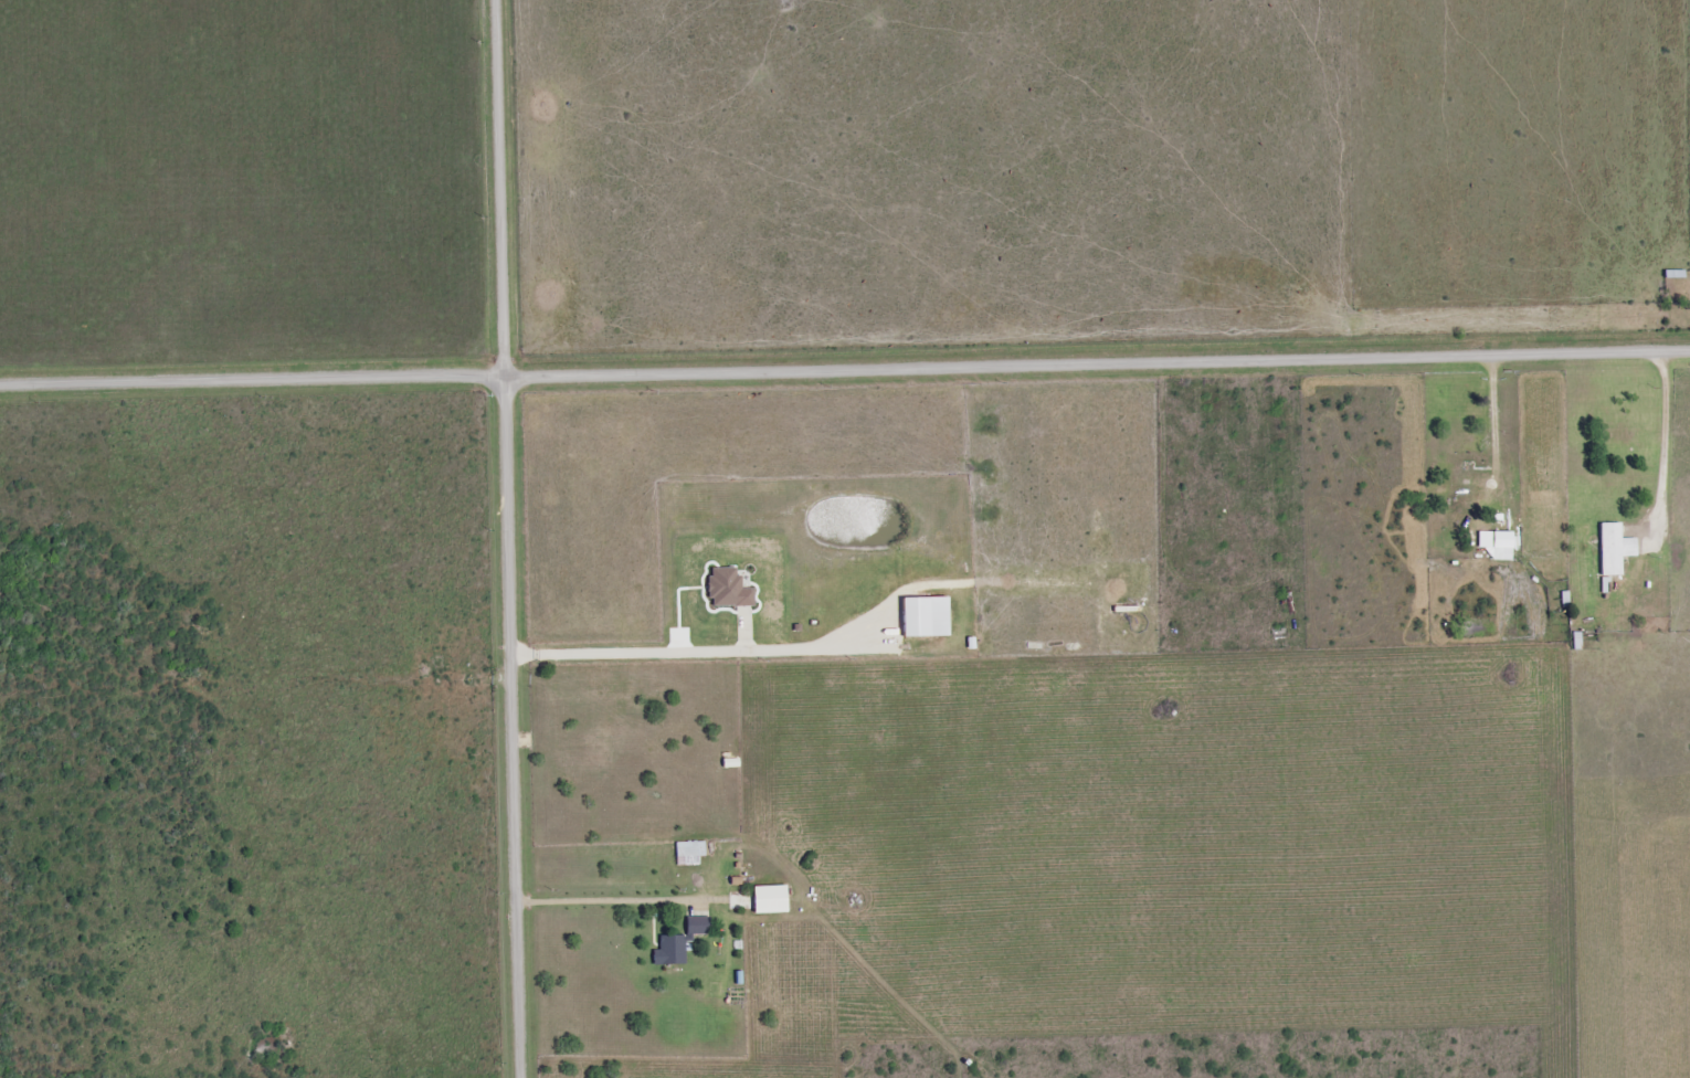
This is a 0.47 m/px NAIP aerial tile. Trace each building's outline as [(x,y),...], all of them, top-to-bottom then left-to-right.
[(1621,575),(1620,557),(1636,557),(1636,538),(1620,539),(1620,523),(1599,524),(1600,576),(1621,575)] [(1511,533),(1478,532),(1478,548),(1492,548),(1492,561),(1511,561),(1511,533)] [(753,606),(753,589),(739,589),(739,568),(708,568),(709,607),(753,606)] [(948,636),(947,598),(901,599),(902,637),(948,636)] [(753,913),(786,912),(785,885),(752,886),(753,913)] [(685,964),(685,942),(693,942),(693,935),(709,935),(709,917),(686,917),(686,936),(660,936),(660,950),(653,950),(653,965),(685,964)]
